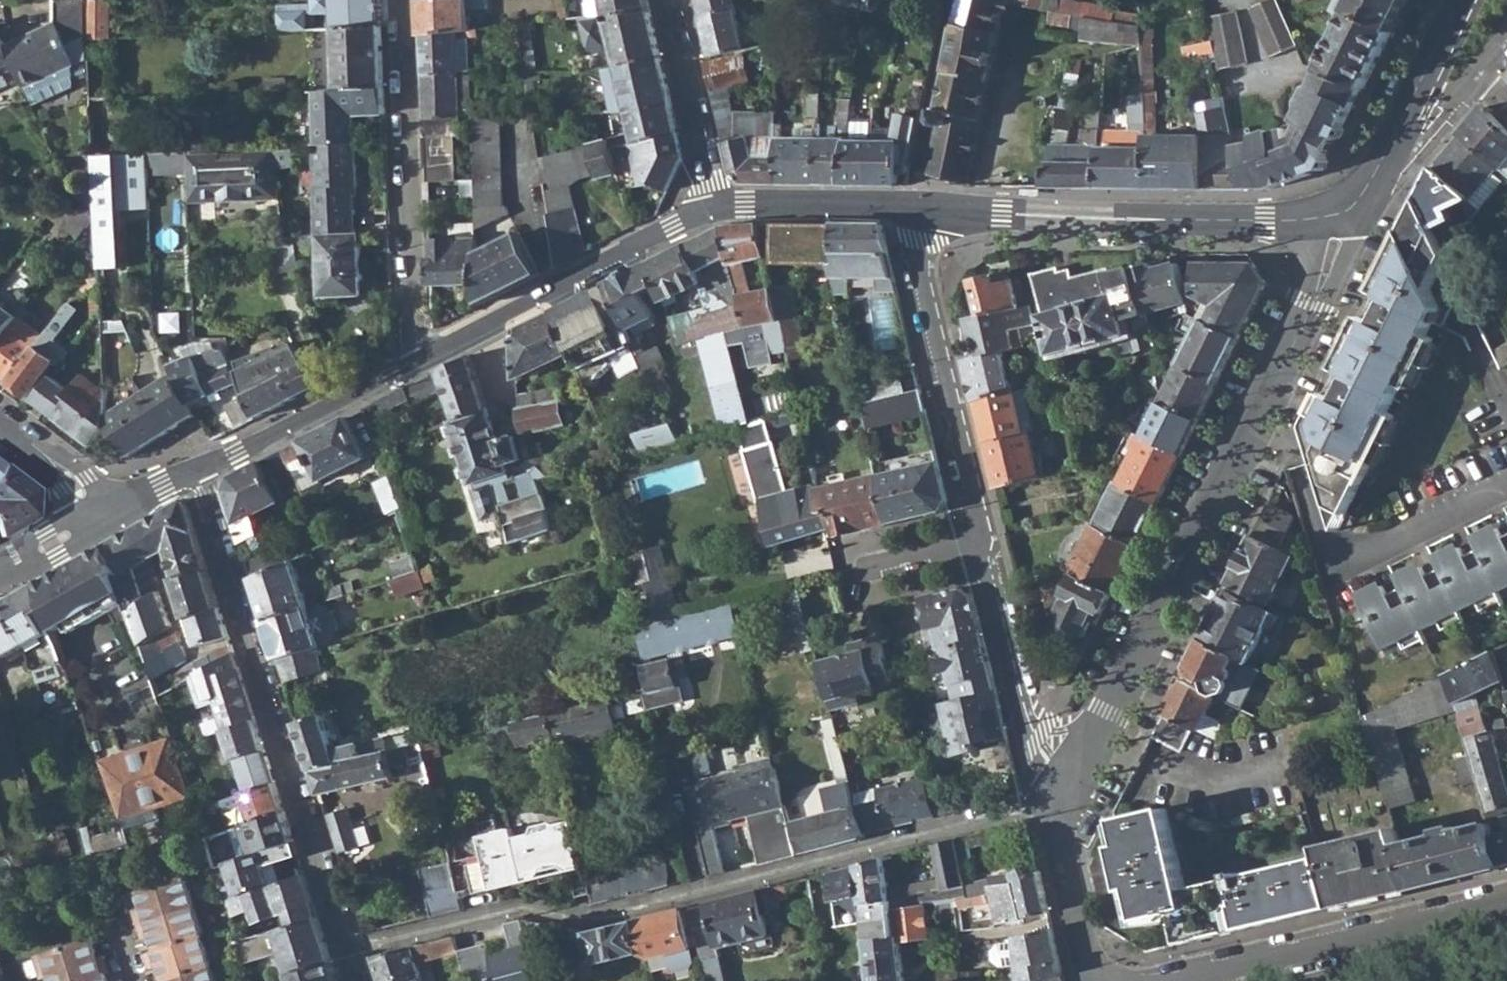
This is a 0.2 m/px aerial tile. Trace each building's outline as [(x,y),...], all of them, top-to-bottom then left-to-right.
[(85,0),(54,0),(54,26),(7,48),(17,70),(26,90),(76,67),(68,47),(87,40),(85,0)] [(87,40),(108,39),(107,0),(85,0),(87,40)] [(379,0),(312,0),(313,15),(334,15),(334,30),(381,29),(379,0)] [(422,35),(468,30),(467,7),(487,6),(486,0),(421,0),(422,35)] [(561,21),(570,20),(566,0),(556,0),(561,21)] [(650,14),(647,0),(603,0),(607,17),(650,14)] [(706,25),(714,57),(775,41),(776,32),(743,39),(734,0),(699,0),(706,25)] [(967,183),(1005,2),(997,0),(994,0),(960,0),(935,124),(938,125),(930,176),(967,183)] [(1061,0),(997,0),(1005,2),(1052,10),(1062,11),(1061,0)] [(1062,11),(1072,13),(1084,15),(1085,3),(1069,0),(1061,0),(1062,11)] [(1251,6),(1271,58),(1300,46),(1280,0),(1265,0),(1251,6)] [(1392,32),(1409,0),(1337,0),(1332,10),(1346,17),(1349,11),(1392,32)] [(1114,10),(1085,3),(1084,15),(1114,20),(1114,10)] [(1246,62),(1235,9),(1209,14),(1214,40),(1216,51),(1218,68),(1246,62)] [(1062,11),(1052,10),(1051,22),(1070,26),(1072,13),(1062,11)] [(1140,15),(1114,10),(1114,20),(1141,25),(1140,15)] [(1346,17),(1320,69),(1364,89),(1392,32),(1349,11),(1346,17)] [(602,71),(660,58),(650,14),(607,17),(576,20),(577,28),(607,26),(614,59),(586,64),(588,73),(602,71)] [(306,31),(305,16),(279,17),(279,32),(306,31)] [(528,24),(517,26),(525,71),(536,71),(528,24)] [(381,29),(334,30),(336,54),(332,54),(332,59),(336,59),(337,89),(383,88),(381,29)] [(468,30),(422,35),(423,76),(459,72),(458,38),(477,37),(476,29),(468,30)] [(7,48),(0,34),(0,91),(9,87),(4,76),(17,70),(7,48)] [(1149,188),(1201,188),(1201,135),(1156,135),(1156,119),(1153,119),(1153,114),(1156,114),(1152,38),(1143,37),(1145,94),(1149,188)] [(108,39),(87,40),(88,52),(108,51),(108,39)] [(1186,57),(1216,51),(1214,40),(1184,47),(1186,57)] [(742,183),(776,184),(777,124),(768,125),(768,118),(737,116),(730,85),(752,80),(745,52),(704,62),(731,172),(742,183)] [(627,115),(672,106),(660,58),(602,71),(612,113),(626,112),(627,115)] [(1097,187),(1100,147),(1103,105),(1093,105),(1091,130),(1084,130),(1084,145),(1068,145),(1081,60),(1070,63),(1047,172),(1044,187),(1097,187)] [(1253,141),(1233,144),(1243,189),(1271,189),(1324,169),(1328,162),(1323,154),(1331,139),(1341,137),(1346,127),(1342,123),(1353,102),(1356,105),(1364,89),(1320,69),(1297,120),(1303,123),(1297,135),(1288,142),(1285,131),(1270,135),(1269,131),(1251,135),(1253,141)] [(423,76),(425,118),(461,117),(473,117),(487,116),(486,109),(461,110),(460,81),(481,79),(480,70),(459,72),(423,76)] [(384,111),(383,88),(337,89),(310,90),(311,145),(355,144),(354,113),(384,111)] [(822,90),(809,90),(809,116),(821,116),(822,90)] [(1097,187),(1149,188),(1145,94),(1133,95),(1133,127),(1138,128),(1138,132),(1126,132),(1126,147),(1100,147),(1097,187)] [(820,184),(842,185),(851,111),(851,99),(841,99),(839,138),(821,138),(820,184)] [(873,185),(908,185),(924,102),(913,101),(909,118),(899,115),(894,140),(872,140),(873,185)] [(634,145),(678,135),(672,106),(627,115),(626,112),(612,113),(592,114),(592,121),(628,120),(634,145)] [(1506,163),(1506,132),(1483,107),(1461,135),(1502,168),(1506,163)] [(1201,188),(1243,189),(1233,144),(1226,109),(1198,114),(1201,135),(1201,188)] [(842,185),(873,185),(872,140),(855,139),(858,112),(851,111),(842,185)] [(500,116),(487,116),(473,117),(475,134),(501,133),(500,116)] [(461,117),(425,118),(426,137),(455,136),(461,136),(461,117)] [(553,117),(532,118),(535,128),(553,127),(553,117)] [(776,184),(820,184),(821,138),(821,124),(816,124),(814,138),(795,138),(781,137),(781,124),(777,124),(776,184)] [(501,133),(475,134),(475,149),(501,148),(501,133)] [(609,150),(617,175),(622,191),(651,184),(668,192),(683,159),(678,135),(634,145),(609,150)] [(1461,135),(1438,162),(1434,169),(1468,199),(1470,200),(1496,172),(1506,184),(1506,173),(1502,168),(1461,135)] [(455,136),(426,137),(427,167),(456,166),(455,136)] [(543,185),(554,254),(557,266),(585,251),(574,185),(585,178),(597,175),(598,179),(617,175),(609,150),(607,142),(540,158),(545,185),(543,185)] [(357,186),(355,144),(311,145),(315,197),(312,197),(313,236),(354,235),(352,186),(357,186)] [(287,146),(268,148),(271,163),(288,163),(287,146)] [(271,163),(268,148),(246,148),(246,162),(218,163),(218,150),(185,151),(188,203),(277,200),(271,163)] [(501,148),(475,149),(475,164),(502,164),(501,148)] [(93,155),(97,213),(100,267),(120,266),(118,208),(148,207),(145,152),(93,155)] [(502,164),(475,164),(476,180),(502,180),(502,164)] [(456,166),(427,167),(428,182),(456,181),(456,166)] [(1007,186),(1044,187),(1047,172),(1010,166),(1007,186)] [(1468,199),(1434,169),(1420,197),(1436,230),(1455,220),(1450,210),(1465,203),(1464,201),(1468,199)] [(476,180),(464,181),(465,197),(477,197),(476,194),(476,180)] [(502,180),(476,180),(476,194),(503,193),(502,180)] [(537,236),(545,255),(554,254),(543,185),(529,188),(537,236)] [(503,193),(476,194),(477,197),(477,208),(503,205),(503,193)] [(1338,396),(1324,390),(1308,423),(1335,515),(1350,508),(1398,413),(1390,408),(1402,384),(1410,387),(1436,335),(1428,332),(1443,306),(1432,285),(1449,255),(1436,230),(1420,197),(1374,291),(1388,298),(1374,324),(1360,317),(1337,366),(1351,373),(1338,396)] [(503,205),(477,208),(478,222),(503,210),(503,205)] [(81,212),(57,206),(49,217),(78,238),(97,213),(81,212)] [(767,233),(767,222),(757,223),(760,233),(767,233)] [(835,224),(775,222),(775,265),(832,265),(834,264),(835,224)] [(757,223),(722,227),(741,298),(755,294),(746,263),(767,257),(760,233),(757,223)] [(883,225),(835,224),(834,264),(832,265),(838,294),(851,294),(851,277),(880,278),(880,292),(899,292),(883,225)] [(722,227),(652,263),(659,287),(664,301),(666,301),(668,305),(674,303),(673,298),(702,284),(710,310),(672,320),(680,343),(699,338),(726,330),(748,324),(741,298),(722,227)] [(359,235),(354,235),(313,236),(293,237),(295,248),(318,247),(321,298),(361,296),(359,235)] [(479,255),(479,282),(481,304),(539,275),(519,235),(479,255)] [(478,237),(429,238),(431,285),(479,282),(479,255),(478,237)] [(652,263),(608,285),(621,311),(628,332),(631,338),(646,368),(665,361),(658,347),(647,351),(634,327),(656,314),(646,294),(659,287),(652,263)] [(1152,263),(1133,268),(1147,314),(1175,306),(1177,315),(1188,311),(1193,310),(1192,308),(1178,264),(1154,269),(1152,263)] [(1201,320),(1239,337),(1266,282),(1254,263),(1197,264),(1195,296),(1192,308),(1193,310),(1188,311),(1201,320)] [(1147,314),(1133,268),(1111,273),(1116,294),(1066,307),(1066,308),(1044,314),(1055,353),(1077,347),(1078,348),(1122,337),(1126,353),(1156,345),(1147,314)] [(997,277),(977,282),(985,315),(1016,307),(1020,306),(1013,278),(999,281),(997,277)] [(562,306),(554,312),(572,355),(584,382),(586,383),(589,384),(594,383),(597,380),(599,376),(600,372),(604,371),(608,369),(610,365),(610,361),(609,357),(605,359),(602,353),(631,338),(628,332),(621,311),(608,285),(574,303),(572,301),(562,306)] [(792,286),(773,290),(779,315),(781,315),(789,352),(791,360),(801,358),(798,345),(805,343),(792,286)] [(18,317),(33,298),(20,289),(6,307),(0,303),(0,342),(18,317)] [(747,359),(789,352),(781,315),(779,315),(773,290),(773,289),(755,294),(741,298),(748,324),(726,330),(731,346),(745,344),(747,359)] [(1016,307),(985,315),(966,319),(976,358),(1005,351),(1026,346),(1016,307)] [(104,345),(102,312),(87,332),(104,345)] [(554,312),(522,329),(517,337),(517,379),(572,355),(554,312)] [(63,313),(46,336),(40,344),(48,350),(71,319),(63,313)] [(0,342),(0,377),(10,384),(37,349),(40,344),(46,336),(18,317),(0,342)] [(1179,365),(1216,382),(1239,337),(1201,320),(1179,365)] [(731,346),(726,330),(699,338),(724,430),(740,427),(751,423),(731,346)] [(1498,352),(1505,366),(1506,365),(1506,346),(1498,352)] [(37,349),(10,384),(29,398),(60,358),(56,355),(52,360),(37,349)] [(175,375),(188,405),(236,384),(228,366),(230,365),(223,349),(206,352),(193,357),(192,355),(170,364),(175,375)] [(1005,351),(976,358),(965,361),(975,399),(1013,390),(1005,351)] [(257,418),(309,392),(297,370),(286,375),(275,353),(255,360),(256,363),(247,367),(256,385),(264,381),(267,385),(245,396),(257,418)] [(471,354),(382,399),(387,412),(444,385),(455,419),(488,407),(471,354)] [(1159,363),(1134,386),(1143,390),(1167,372),(1159,363)] [(1162,400),(1198,418),(1216,382),(1179,365),(1162,400)] [(658,366),(647,370),(663,406),(675,401),(658,366)] [(194,416),(188,405),(175,375),(108,416),(108,427),(128,457),(194,416)] [(67,390),(52,379),(34,402),(49,413),(52,410),(62,418),(59,421),(94,447),(108,427),(108,416),(107,389),(100,390),(84,378),(68,398),(64,395),(67,390)] [(861,393),(862,403),(908,392),(905,379),(881,378),(880,383),(861,393)] [(795,382),(785,385),(791,413),(801,410),(795,382)] [(575,387),(562,389),(565,400),(577,398),(575,387)] [(908,392),(862,403),(868,428),(929,413),(923,389),(908,392)] [(1024,434),(1013,390),(975,399),(985,443),(1024,434)] [(240,426),(257,418),(245,396),(230,404),(240,426)] [(1145,436),(1180,454),(1198,418),(1162,400),(1145,436)] [(559,401),(519,406),(525,434),(564,425),(560,409),(559,401)] [(782,405),(766,409),(769,419),(785,415),(782,405)] [(499,441),(488,407),(455,419),(450,421),(470,483),(472,483),(483,518),(503,512),(501,500),(497,484),(511,479),(507,464),(522,460),(514,436),(499,441)] [(769,419),(767,419),(769,427),(803,418),(801,410),(791,413),(785,415),(769,419)] [(347,417),(283,449),(291,465),(311,455),(324,480),(369,457),(347,417)] [(767,518),(771,517),(780,543),(825,530),(827,536),(836,534),(829,508),(822,510),(818,489),(817,484),(789,491),(775,442),(774,442),(769,427),(767,419),(751,423),(740,427),(747,450),(746,451),(760,501),(761,501),(767,518)] [(673,426),(639,437),(643,451),(681,441),(673,426)] [(1024,434),(985,443),(996,488),(1040,477),(1029,432),(1024,434)] [(1117,484),(1156,503),(1180,454),(1145,436),(1138,433),(1132,444),(1136,446),(1117,484)] [(879,475),(889,521),(942,510),(950,498),(938,449),(876,464),(879,475)] [(232,475),(225,489),(242,542),(260,533),(254,513),(288,497),(278,478),(272,480),(261,460),(232,475)] [(1277,485),(1285,489),(1291,488),(1285,469),(1277,485)] [(34,497),(2,472),(0,475),(0,538),(30,521),(34,497)] [(829,508),(836,534),(889,521),(879,475),(818,489),(822,510),(829,508)] [(532,516),(506,524),(510,541),(553,528),(537,478),(529,481),(528,488),(532,498),(528,501),(532,516)] [(393,479),(379,485),(391,515),(404,509),(393,479)] [(497,484),(501,500),(517,495),(511,479),(497,484)] [(1094,525),(1136,544),(1156,503),(1117,484),(1114,482),(1094,525)] [(219,608),(184,500),(133,529),(150,556),(155,554),(157,559),(165,557),(185,620),(187,619),(219,608)] [(1261,518),(1287,531),(1294,519),(1291,515),(1269,503),(1261,518)] [(1261,518),(1229,583),(1270,604),(1293,555),(1279,548),(1287,531),(1261,518)] [(1075,573),(1112,592),(1136,544),(1094,525),(1071,571),(1075,573)] [(133,529),(104,546),(121,572),(135,564),(149,557),(150,556),(133,529)] [(1479,550),(1501,594),(1506,591),(1506,536),(1503,538),(1499,529),(1474,541),(1479,550)] [(121,572),(104,546),(50,577),(85,626),(125,603),(116,575),(121,572)] [(661,546),(644,551),(644,552),(652,579),(652,581),(668,576),(661,546)] [(1435,561),(1439,569),(1461,614),(1479,605),(1483,612),(1504,601),(1501,594),(1479,550),(1462,558),(1458,550),(1435,561)] [(652,579),(644,552),(629,557),(637,583),(652,579)] [(260,574),(253,578),(266,620),(321,603),(347,595),(343,585),(328,590),(329,592),(306,598),(296,566),(307,563),(306,560),(311,558),(308,553),(275,567),(268,571),(260,574)] [(413,556),(403,560),(408,576),(418,572),(413,556)] [(149,557),(135,564),(145,592),(158,585),(149,557)] [(267,564),(268,571),(275,567),(274,561),(267,564)] [(125,603),(127,607),(147,597),(145,592),(135,564),(121,572),(116,575),(125,603)] [(250,569),(253,578),(260,574),(256,567),(250,569)] [(1396,580),(1400,588),(1422,633),(1436,626),(1440,633),(1465,621),(1461,614),(1439,569),(1424,576),(1421,568),(1396,580)] [(421,572),(418,572),(408,576),(393,580),(397,595),(425,587),(421,572)] [(1075,573),(1054,619),(1085,635),(1098,610),(1102,612),(1112,592),(1075,573)] [(804,652),(815,649),(798,584),(777,589),(789,632),(798,630),(804,652)] [(48,618),(36,585),(5,603),(28,644),(32,659),(39,656),(37,649),(48,644),(44,634),(46,633),(41,621),(48,618)] [(937,591),(918,596),(928,630),(924,631),(929,650),(936,648),(984,636),(980,619),(977,619),(972,594),(960,588),(939,592),(937,591)] [(1385,595),(1381,588),(1356,601),(1383,653),(1399,645),(1403,651),(1425,640),(1422,633),(1400,588),(1385,595)] [(1226,590),(1201,639),(1236,656),(1248,662),(1272,612),(1226,590)] [(127,607),(137,638),(151,633),(167,627),(155,593),(147,597),(127,607)] [(731,601),(635,626),(641,657),(739,632),(731,601)] [(5,603),(0,606),(0,659),(28,644),(5,603)] [(321,603),(266,620),(277,656),(323,643),(333,640),(336,628),(331,610),(321,603)] [(227,636),(219,608),(187,619),(196,646),(227,636)] [(151,633),(137,638),(145,662),(162,649),(176,644),(172,633),(153,639),(151,633)] [(840,655),(818,660),(830,709),(855,703),(853,692),(892,683),(879,635),(848,642),(852,660),(842,663),(840,655)] [(997,689),(984,636),(936,648),(940,664),(948,668),(956,699),(997,689)] [(1201,639),(1185,671),(1218,689),(1222,681),(1226,681),(1229,680),(1231,678),(1232,676),(1232,674),(1231,671),(1230,670),(1236,656),(1201,639)] [(323,643),(277,656),(284,679),(323,667),(318,652),(326,650),(323,643)] [(162,649),(172,664),(181,658),(176,644),(162,649)] [(221,658),(233,651),(230,644),(217,651),(221,658)] [(1503,682),(1506,680),(1506,658),(1504,648),(1494,653),(1503,682)] [(162,649),(145,662),(150,678),(172,664),(162,649)] [(59,650),(50,654),(57,673),(66,670),(59,650)] [(221,725),(252,714),(233,651),(221,658),(210,664),(198,672),(187,678),(196,704),(212,698),(221,725)] [(221,658),(217,651),(206,656),(210,664),(221,658)] [(1494,653),(1447,676),(1455,703),(1503,682),(1494,653)] [(210,664),(206,656),(194,662),(198,672),(210,664)] [(672,658),(644,664),(652,688),(643,690),(646,705),(682,699),(672,658)] [(1447,676),(1363,718),(1392,809),(1417,801),(1395,731),(1458,711),(1455,703),(1447,676)] [(1181,680),(1164,713),(1194,727),(1198,729),(1215,698),(1181,680)] [(1001,706),(997,689),(956,699),(940,703),(953,756),(977,750),(974,742),(993,738),(994,740),(1009,737),(1006,724),(1000,726),(995,707),(1001,706)] [(646,705),(643,690),(550,711),(555,733),(556,735),(616,722),(615,716),(648,708),(646,705)] [(1460,716),(1467,741),(1489,733),(1482,709),(1480,709),(1479,705),(1474,708),(1474,711),(1460,716)] [(555,733),(550,711),(514,720),(519,741),(555,733)] [(1164,713),(1152,737),(1182,752),(1194,727),(1164,713)] [(324,714),(298,722),(312,768),(390,750),(386,739),(369,742),(370,745),(361,747),(360,744),(335,749),(324,714)] [(253,782),(272,775),(254,718),(222,730),(232,758),(243,754),(253,782)] [(789,825),(796,854),(863,837),(855,805),(833,718),(823,721),(839,784),(824,788),(830,814),(806,820),(805,815),(799,816),(801,822),(789,825)] [(1479,782),(1489,812),(1506,806),(1506,781),(1493,731),(1489,733),(1467,741),(1471,756),(1479,782)] [(156,748),(136,755),(153,809),(167,804),(165,799),(188,791),(184,781),(181,772),(170,738),(154,743),(156,748)] [(390,750),(312,768),(320,793),(408,773),(411,784),(425,810),(439,807),(423,741),(390,750)] [(113,757),(98,762),(117,815),(137,809),(139,814),(153,809),(136,755),(115,762),(113,757)] [(1457,761),(1465,786),(1479,782),(1471,756),(1457,761)] [(741,768),(702,778),(715,826),(731,822),(731,819),(762,811),(774,859),(796,854),(789,825),(771,757),(741,766),(741,768)] [(181,772),(184,781),(193,778),(189,769),(181,772)] [(855,805),(863,837),(866,836),(866,834),(937,816),(926,775),(877,787),(881,799),(855,805)] [(240,825),(283,810),(274,781),(221,801),(220,798),(215,800),(217,806),(222,804),(226,814),(234,811),(240,825)] [(340,807),(326,811),(338,851),(359,845),(347,807),(341,809),(340,807)] [(1166,809),(1118,820),(1124,845),(1117,847),(1127,892),(1133,890),(1141,921),(1174,914),(1182,944),(1337,906),(1322,857),(1242,877),(1241,874),(1234,875),(1235,879),(1186,891),(1166,809)] [(260,851),(292,840),(283,810),(240,825),(235,827),(238,835),(253,831),(260,851)] [(480,829),(475,830),(490,885),(495,884),(509,887),(525,882),(513,831),(511,822),(497,825),(494,812),(477,816),(480,829)] [(533,827),(513,831),(525,882),(541,879),(545,870),(566,865),(571,871),(586,867),(575,817),(559,821),(554,814),(534,818),(533,827)] [(1404,845),(1417,887),(1505,865),(1496,836),(1492,824),(1459,832),(1457,827),(1443,830),(1444,835),(1404,845)] [(1322,857),(1337,906),(1417,887),(1404,845),(1398,829),(1319,849),(1322,857)] [(216,867),(227,863),(219,832),(203,838),(213,867),(216,867)] [(1506,865),(1506,832),(1496,836),(1505,865),(1506,865)] [(956,839),(933,844),(946,900),(952,899),(957,898),(968,897),(965,884),(956,839)] [(270,885),(279,882),(273,863),(297,855),(292,840),(260,851),(227,863),(233,884),(222,888),(226,901),(237,897),(235,894),(270,883),(270,885)] [(893,900),(894,909),(911,906),(899,853),(857,864),(861,896),(862,905),(893,900)] [(634,869),(639,890),(673,883),(668,861),(634,869)] [(432,916),(463,909),(452,863),(421,870),(432,916)] [(847,898),(861,896),(857,864),(842,868),(847,898)] [(1018,881),(1027,919),(1049,913),(1040,872),(1032,876),(1027,868),(1015,873),(1015,877),(1018,881)] [(280,911),(313,903),(303,873),(279,882),(270,885),(243,895),(255,923),(280,911)] [(137,923),(196,904),(188,875),(137,890),(141,905),(132,908),(137,923)] [(980,882),(983,894),(993,892),(992,887),(990,880),(980,882)] [(992,887),(993,892),(1001,924),(1006,922),(1007,927),(1022,925),(1020,920),(1027,919),(1018,881),(992,887)] [(784,883),(705,903),(717,948),(768,935),(763,915),(780,910),(778,901),(788,898),(784,883)] [(965,884),(968,897),(978,895),(976,883),(965,884)] [(957,898),(958,905),(959,908),(986,903),(983,894),(978,895),(968,897),(957,898)] [(946,900),(935,902),(938,916),(954,913),(953,906),(952,899),(946,900)] [(863,921),(896,917),(894,909),(893,900),(862,905),(861,905),(863,921)] [(155,951),(203,937),(206,936),(196,904),(137,923),(142,938),(151,935),(155,951)] [(896,917),(899,943),(930,939),(925,904),(911,906),(894,909),(896,917)] [(635,921),(641,954),(651,958),(692,948),(683,909),(635,921)] [(288,919),(290,925),(309,919),(307,912),(288,919)] [(289,973),(330,960),(317,916),(309,919),(290,925),(266,934),(235,939),(242,963),(282,952),(289,973)] [(899,943),(896,917),(863,921),(870,980),(903,980),(899,943)] [(458,950),(465,975),(470,973),(473,980),(538,980),(522,919),(506,923),(512,947),(491,953),(488,943),(458,950)] [(587,930),(569,927),(575,955),(591,952),(595,964),(641,954),(635,921),(588,933),(587,930)] [(1016,937),(1018,980),(1029,980),(1041,980),(1055,977),(1063,975),(1053,930),(1016,937)] [(441,954),(458,950),(454,935),(437,940),(441,954)] [(164,980),(212,966),(203,937),(155,951),(145,954),(150,970),(159,967),(164,980)] [(33,955),(40,977),(46,975),(48,980),(73,980),(103,972),(106,971),(101,954),(96,955),(91,938),(33,955)] [(371,955),(378,980),(422,980),(412,945),(371,955)] [(723,951),(707,954),(713,980),(730,980),(723,951)] [(330,960),(289,973),(287,974),(289,980),(337,980),(330,960)] [(212,966),(164,980),(161,980),(217,980),(212,966)] [(73,980),(106,980),(103,972),(73,980)]
